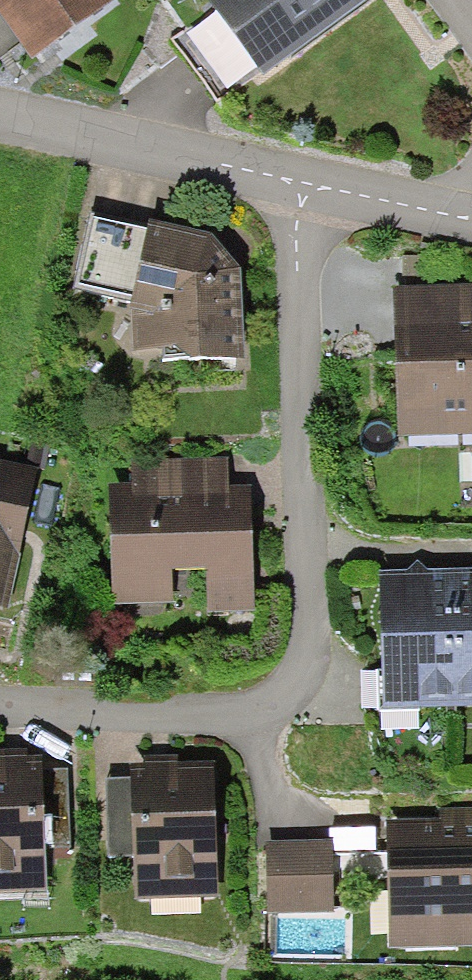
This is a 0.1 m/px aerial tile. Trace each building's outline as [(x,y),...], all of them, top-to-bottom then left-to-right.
[(24,45),(92,0),(0,0),(0,10),(24,45)] [(357,0),(214,0),(216,3),(179,31),(219,90),(357,0)] [(208,218),(89,209),(74,277),(125,289),(131,346),(239,342),(239,257),(208,218)] [(394,278),(396,351),(398,420),(471,418),(471,276),(394,278)] [(133,481),(110,481),(112,608),(167,608),(167,579),(205,578),(205,621),(250,620),(248,474),(226,474),(225,454),(133,455),(133,481)] [(0,457),(0,594),(11,596),(35,463),(0,457)] [(367,583),(371,709),(471,706),(471,568),(471,569),(464,579),(431,579),(409,560),(402,572),(396,583),(367,583)] [(0,756),(0,885),(45,884),(44,856),(70,855),(68,771),(43,771),(42,755),(0,756)] [(132,759),(133,772),(110,773),(113,849),(133,848),(135,891),(214,888),(208,756),(132,759)] [(389,821),(393,944),(471,942),(471,819),(389,821)] [(332,837),(263,837),(263,900),(332,900),(332,837)]
